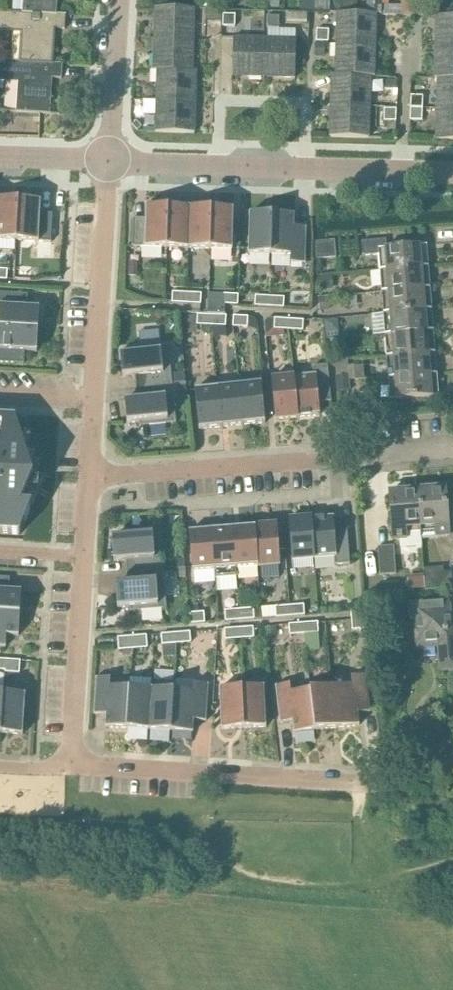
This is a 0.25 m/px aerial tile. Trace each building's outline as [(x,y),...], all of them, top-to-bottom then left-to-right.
[(22,11),(57,13),(58,0),(23,0),(22,11)] [(300,9),(315,9),(315,0),(300,0),(300,9)] [(315,9),(330,10),(330,0),(315,0),(315,9)] [(381,14),(417,14),(417,0),(402,0),(402,3),(381,3),(381,14)] [(154,37),(194,38),(194,8),(155,6),(154,37)] [(222,9),(205,8),(204,26),(221,26),(222,9)] [(22,11),(0,10),(0,32),(21,33),(19,62),(58,64),(54,64),(56,29),(64,29),(66,15),(57,14),(57,13),(22,11)] [(336,44),(375,45),(376,13),(337,12),(336,44)] [(236,13),(223,13),(222,25),(235,26),(236,13)] [(452,47),(452,15),(437,14),(435,47),(452,47)] [(268,16),(268,27),(280,28),(280,16),(268,16)] [(317,29),(316,41),(329,42),(329,29),(317,29)] [(194,38),(154,37),(153,68),(157,68),(193,69),(194,38)] [(264,77),(264,38),(232,37),(232,47),(231,76),(264,77)] [(264,38),(264,77),(296,77),(297,39),(264,38)] [(325,43),(315,42),(315,55),(324,55),(325,43)] [(336,44),(335,74),(371,74),(371,76),(374,76),(375,45),(336,44)] [(435,47),(434,78),(438,78),(452,79),(452,47),(435,47)] [(19,62),(0,61),(0,81),(18,82),(16,111),(51,114),(53,79),(62,79),(63,65),(58,64),(19,62)] [(195,101),(196,69),(193,69),(157,68),(156,100),(195,101)] [(331,74),(330,106),(370,107),(371,76),(371,74),(335,74),(331,74)] [(438,78),(437,108),(452,109),(452,79),(438,78)] [(386,79),(385,90),(396,90),(397,79),(386,79)] [(411,96),(410,108),(422,108),(423,96),(411,96)] [(156,100),(155,131),(194,133),(195,101),(156,100)] [(330,106),(330,137),(370,138),(370,107),(330,106)] [(385,107),(384,119),(396,120),(397,108),(385,107)] [(410,108),(410,120),(422,120),(422,108),(410,108)] [(437,108),(437,140),(452,140),(452,109),(437,108)] [(16,240),(18,199),(0,198),(0,239),(16,240)] [(16,240),(51,242),(53,214),(41,213),(41,201),(18,199),(16,240)] [(167,247),(168,207),(146,206),(145,218),(133,218),(132,246),(167,247)] [(189,248),(190,207),(168,207),(167,247),(189,248)] [(211,249),(212,208),(190,207),(189,248),(211,249)] [(211,249),(233,249),(234,209),(212,208),(211,249)] [(272,214),(250,213),(249,254),(271,254),(272,214)] [(271,254),(291,255),(291,263),(306,264),(307,227),(294,227),(295,214),(272,214),(271,254)] [(317,240),(316,258),(337,257),(336,239),(317,240)] [(380,269),(428,265),(427,244),(387,247),(386,239),(362,241),(363,255),(379,254),(380,269)] [(129,264),(129,276),(137,276),(137,264),(129,264)] [(430,287),(428,265),(380,269),(382,291),(430,287)] [(0,268),(0,279),(8,279),(8,269),(0,268)] [(333,288),(333,275),(314,276),(315,290),(333,288)] [(382,291),(384,313),(432,309),(430,287),(382,291)] [(172,302),(172,303),(186,304),(187,292),(173,291),(172,302)] [(40,307),(28,306),(28,294),(0,292),(0,327),(39,329),(40,307)] [(187,292),(186,304),(201,304),(201,303),(201,293),(187,292)] [(223,304),(223,305),(225,305),(226,305),(238,306),(238,295),(224,294),(223,304)] [(255,295),(254,306),(269,308),(270,296),(255,295)] [(284,297),(270,296),(269,308),(284,309),(284,297)] [(329,297),(319,298),(320,312),(330,311),(329,297)] [(433,330),(432,309),(384,313),(385,333),(433,330)] [(212,314),(197,313),(196,324),(211,325),(212,314)] [(182,316),(183,334),(197,332),(195,314),(182,316)] [(227,315),(212,314),(211,325),(226,326),(227,315)] [(233,315),(233,326),(248,327),(248,317),(233,315)] [(337,317),(324,319),(325,334),(339,332),(337,317)] [(289,319),(274,318),(274,329),(288,330),(289,319)] [(304,319),(289,319),(288,330),(303,330),(304,319)] [(24,363),(25,351),(37,352),(39,329),(0,327),(0,362),(24,363)] [(435,352),(433,330),(385,333),(387,355),(435,352)] [(122,353),(120,354),(123,377),(135,376),(136,387),(172,384),(171,373),(169,345),(156,346),(132,348),(122,349),(122,353)] [(387,355),(389,376),(437,373),(435,352),(387,355)] [(348,367),(347,358),(333,359),(334,368),(348,367)] [(331,401),(328,365),(313,366),(314,374),(294,376),(298,417),(320,415),(319,402),(331,401)] [(365,379),(364,366),(354,366),(355,380),(365,379)] [(439,396),(437,373),(389,376),(390,399),(439,396)] [(350,391),(348,374),(336,375),(337,392),(350,391)] [(294,376),(272,378),(276,419),(298,417),(294,376)] [(239,384),(243,425),(265,423),(261,382),(239,384)] [(176,422),(172,384),(136,388),(137,399),(125,400),(127,423),(139,422),(140,426),(176,422)] [(217,386),(221,427),(243,425),(239,384),(217,386)] [(187,385),(177,386),(179,399),(188,398),(187,385)] [(217,386),(195,389),(199,429),(221,427),(217,386)] [(0,415),(0,445),(25,447),(16,416),(0,415)] [(45,476),(33,475),(25,447),(0,445),(0,474),(45,476)] [(0,474),(0,503),(32,505),(45,476),(0,474)] [(418,490),(421,528),(422,538),(438,536),(438,537),(450,536),(446,488),(418,490)] [(422,538),(421,528),(418,490),(391,492),(395,540),(400,540),(401,547),(422,546),(422,538)] [(20,533),(32,505),(0,503),(0,532),(20,533)] [(314,558),(334,557),(335,565),(350,564),(347,527),(335,528),(334,516),(311,517),(314,558)] [(314,558),(311,517),(289,519),(292,560),(314,558)] [(255,526),(258,566),(280,565),(277,524),(255,526)] [(233,527),(236,568),(237,568),(258,566),(255,526),(233,527)] [(211,529),(214,570),(215,578),(238,576),(237,568),(236,568),(233,527),(211,529)] [(211,529),(189,531),(192,572),(214,570),(211,529)] [(127,572),(164,569),(161,530),(124,533),(124,537),(112,538),(114,561),(126,560),(127,572)] [(396,574),(394,546),(378,547),(380,575),(396,574)] [(177,568),(186,568),(185,559),(176,559),(177,568)] [(424,568),(426,589),(452,587),(452,580),(452,572),(445,572),(444,566),(424,568)] [(177,568),(173,569),(174,580),(187,579),(186,568),(177,568)] [(167,608),(164,569),(127,572),(128,584),(116,584),(118,608),(129,607),(130,611),(167,608)] [(22,591),(9,590),(10,577),(0,577),(0,612),(20,613),(22,591)] [(440,671),(452,670),(452,628),(452,629),(450,601),(409,603),(410,617),(415,617),(418,649),(438,647),(440,671)] [(304,602),(290,603),(291,616),(305,615),(304,602)] [(290,603),(276,604),(277,617),(291,616),(290,603)] [(254,606),(240,607),(241,620),(255,619),(254,606)] [(240,607),(225,608),(226,621),(241,620),(240,607)] [(366,608),(351,609),(353,629),(367,628),(366,608)] [(190,611),(191,623),(205,622),(205,610),(190,611)] [(6,647),(7,635),(19,635),(20,613),(0,612),(0,647),(6,647)] [(318,622),(304,623),(305,635),(319,634),(318,622)] [(304,623),(290,624),(291,637),(305,635),(304,623)] [(254,627),(239,628),(240,640),(255,639),(254,627)] [(239,628),(225,629),(226,641),(240,640),(239,628)] [(191,632),(176,633),(177,645),(192,644),(191,632)] [(176,633),(162,634),(163,646),(177,645),(176,633)] [(147,635),(133,636),(134,649),(148,647),(147,635)] [(133,636),(118,637),(119,650),(134,649),(133,636)] [(21,660),(5,659),(4,672),(20,673),(21,660)] [(337,727),(360,725),(358,713),(370,711),(366,675),(351,676),(352,685),(333,687),(337,727)] [(130,687),(110,686),(111,678),(96,677),(94,713),(106,714),(105,727),(127,728),(130,687)] [(149,729),(171,731),(174,690),(175,682),(151,680),(151,688),(152,689),(149,729)] [(171,731),(193,732),(194,720),(206,721),(209,684),(194,683),(193,691),(174,690),(171,731)] [(311,690),(291,692),(290,684),(275,686),(280,722),(292,720),(293,733),(315,730),(311,690)] [(244,728),(266,727),(264,686),(242,687),(244,728)] [(127,728),(149,729),(152,689),(151,688),(130,687),(127,728)] [(242,687),(225,688),(219,688),(221,729),(244,728),(242,687)] [(315,730),(337,727),(333,687),(311,690),(315,730)] [(26,694),(3,692),(1,733),(23,734),(26,694)]
